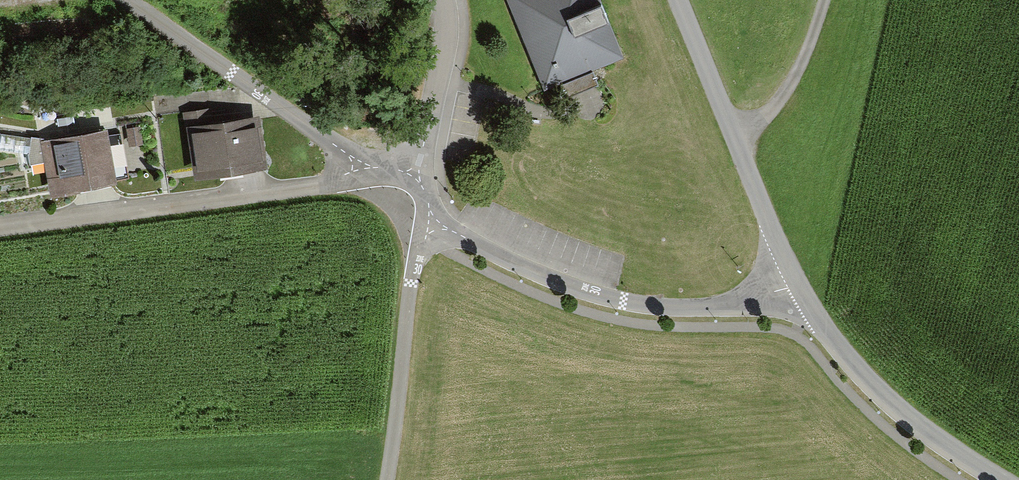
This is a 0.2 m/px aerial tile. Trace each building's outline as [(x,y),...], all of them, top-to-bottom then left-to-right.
[(540,96),(623,62),(597,0),(500,0),(540,96)] [(209,106),(186,110),(198,181),(262,170),(255,124),(213,131),(209,106)] [(105,131),(39,143),(50,199),(115,187),(105,131)]
